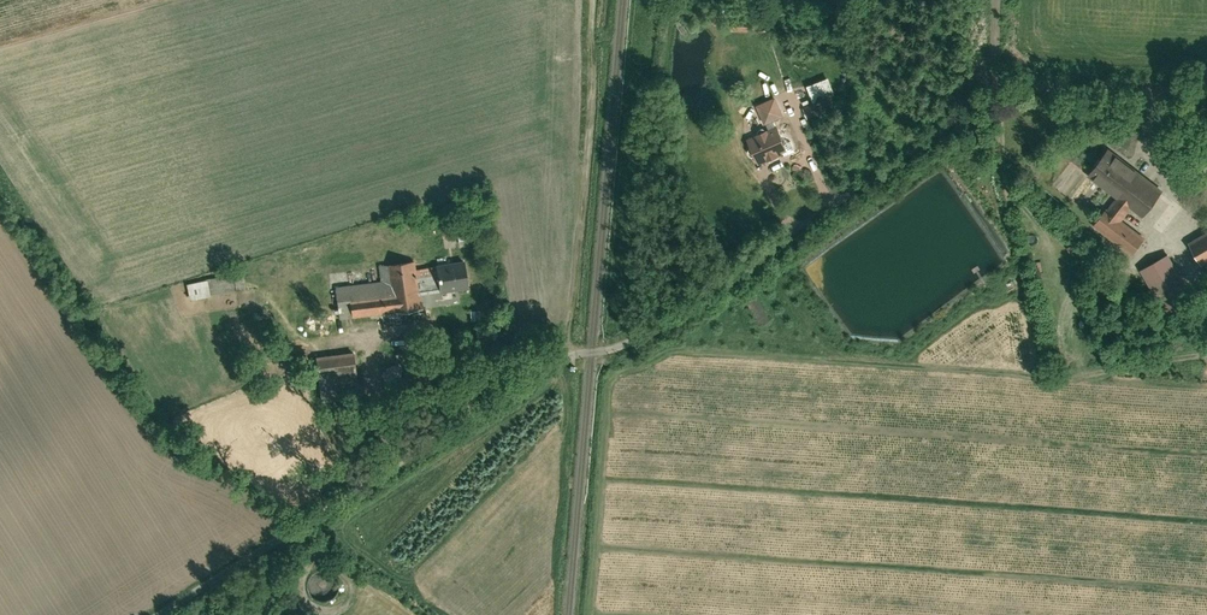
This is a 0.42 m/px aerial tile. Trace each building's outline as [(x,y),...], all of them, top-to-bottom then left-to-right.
[(808,84),(815,101),(836,92),(830,75),(808,84)] [(779,95),(761,102),(769,122),(787,114),(779,95)] [(819,102),(806,106),(810,116),(822,111),(819,102)] [(782,126),(751,139),(762,164),(792,150),(782,126)] [(1168,189),(1113,147),(1093,173),(1122,195),(1136,206),(1148,216),(1168,189)] [(1112,208),(1126,219),(1136,206),(1122,195),(1112,208)] [(1109,206),(1096,223),(1137,254),(1150,237),(1126,219),(1112,208),(1109,206)] [(353,237),(369,232),(367,226),(351,230),(353,237)] [(1194,241),(1206,261),(1206,234),(1194,241)] [(1171,254),(1145,269),(1170,312),(1196,297),(1171,254)] [(340,285),(344,316),(426,305),(424,292),(421,267),(420,259),(382,264),(384,279),(340,285)] [(440,264),(444,289),(474,285),(470,260),(440,264)] [(424,292),(444,289),(440,264),(421,267),(424,292)] [(187,282),(190,298),(235,290),(231,267),(217,269),(218,276),(187,282)] [(235,274),(236,289),(246,288),(244,273),(235,274)] [(359,351),(318,358),(321,376),(362,369),(359,351)]
